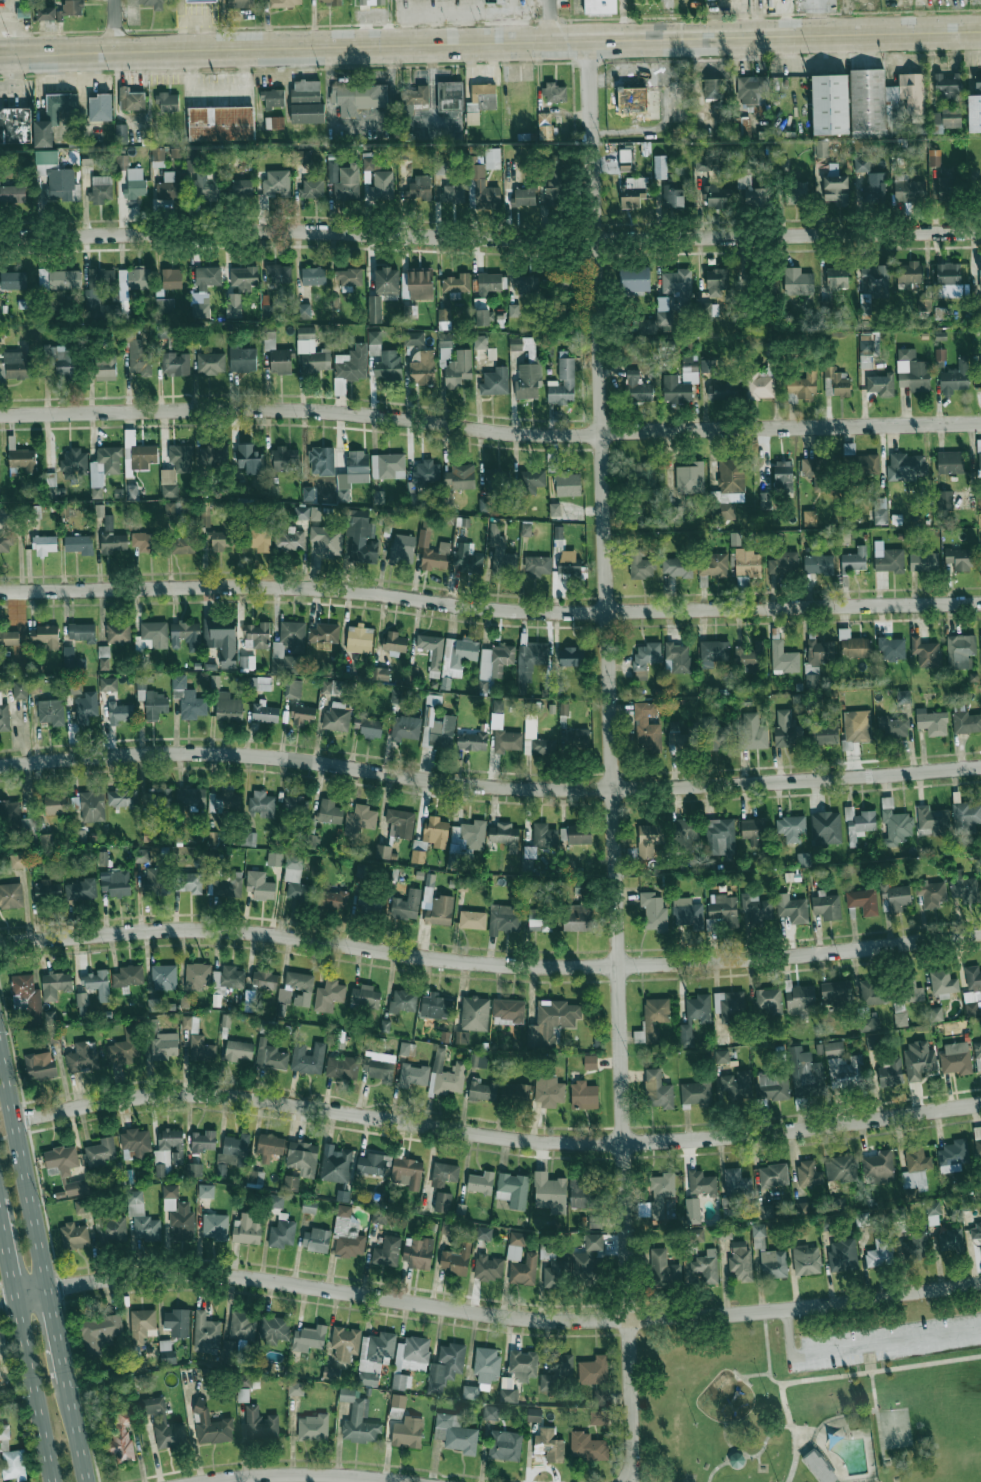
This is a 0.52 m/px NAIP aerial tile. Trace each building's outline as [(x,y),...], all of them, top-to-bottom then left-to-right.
[(63,10),(56,10),(57,21),(64,21),(64,15),(84,14),(83,0),(63,0),(63,10)] [(135,5),(154,5),(154,11),(165,10),(165,0),(135,0),(135,5)] [(584,14),(617,14),(616,0),(584,0),(584,14)] [(37,20),(56,20),(55,7),(37,8),(37,20)] [(850,70),(852,137),(885,137),(884,101),(899,100),(898,86),(884,86),(884,69),(850,70)] [(925,115),(924,73),(899,74),(899,98),(906,98),(906,115),(925,115)] [(935,74),(936,97),(963,96),(962,73),(935,74)] [(812,76),(813,135),(849,134),(848,75),(812,76)] [(738,76),(738,106),(768,105),(768,76),(738,76)] [(704,99),(725,98),(724,79),(704,79),(704,99)] [(320,102),(320,80),(292,81),(292,102),(320,102)] [(462,81),(437,82),(438,109),(463,108),(462,81)] [(566,103),(567,87),(555,86),(556,82),(544,81),(543,102),(566,103)] [(387,107),(387,84),(330,85),(331,105),(340,105),(340,117),(356,117),(356,108),(387,107)] [(496,84),(471,84),(471,103),(467,103),(467,111),(496,110),(496,84)] [(429,104),(428,85),(417,85),(417,89),(401,90),(401,105),(429,104)] [(145,92),(129,93),(129,86),(119,86),(120,110),(146,109),(145,92)] [(646,87),(618,88),(619,113),(647,112),(646,87)] [(284,90),(260,90),(260,99),(265,99),(265,107),(285,107),(284,90)] [(46,94),(47,120),(34,121),(34,147),(52,147),(52,125),(58,125),(58,111),(79,111),(78,93),(46,94)] [(178,94),(155,93),(155,102),(160,102),(160,112),(178,112),(178,94)] [(112,95),(88,95),(89,121),(112,121),(112,95)] [(980,132),(980,95),(967,95),(968,132),(980,132)] [(901,122),(902,102),(886,101),(886,111),(891,111),(890,122),(901,122)] [(291,124),(324,123),(324,103),(291,104),(291,124)] [(189,141),(254,140),(254,106),(189,107),(189,141)] [(961,107),(941,108),(941,112),(931,112),(932,133),(943,133),(943,128),(961,127),(961,107)] [(0,109),(0,143),(31,143),(30,109),(0,109)] [(552,113),(538,113),(539,140),(552,139),(552,113)] [(284,117),(266,117),(266,129),(284,129),(284,117)] [(127,124),(115,124),(115,144),(128,144),(127,124)] [(816,158),(828,157),(828,140),(815,140),(816,158)] [(164,148),(152,148),(152,160),(164,160),(164,148)] [(501,169),(500,148),(485,148),(485,169),(501,169)] [(631,149),(619,150),(620,171),(631,171),(631,149)] [(940,149),(928,150),(929,167),(941,166),(940,149)] [(310,150),(292,151),(292,164),(310,163),(310,150)] [(58,151),(36,151),(36,165),(58,164),(58,151)] [(82,165),(93,165),(93,151),(81,152),(82,165)] [(128,154),(116,155),(117,170),(128,170),(128,154)] [(380,154),(362,154),(362,170),(380,170),(380,154)] [(712,171),(712,156),(695,155),(695,171),(712,171)] [(667,179),(666,156),(654,156),(655,179),(667,179)] [(855,172),(870,172),(869,156),(854,157),(855,172)] [(219,173),(209,173),(209,172),(199,172),(199,160),(192,160),(192,165),(189,165),(189,173),(195,173),(195,201),(219,201),(219,173)] [(546,207),(563,207),(563,161),(549,161),(549,180),(546,180),(546,207)] [(333,182),(333,200),(359,200),(359,162),(350,162),(350,167),(340,168),(340,182),(333,182)] [(446,162),(434,162),(435,175),(446,174),(446,162)] [(501,208),(500,186),(485,187),(484,164),(472,164),(474,209),(501,208)] [(74,169),(47,168),(47,200),(73,201),(74,169)] [(145,168),(127,168),(127,188),(123,188),(124,199),(138,199),(138,195),(145,195),(145,168)] [(768,206),(768,188),(752,188),(752,168),(737,169),(738,189),(742,189),(743,207),(768,206)] [(939,196),(958,196),(958,168),(938,168),(939,196)] [(263,196),(290,195),(289,170),(267,171),(267,179),(263,179),(263,196)] [(393,170),(373,171),(374,186),(368,186),(369,200),(394,200),(393,170)] [(174,172),(164,172),(164,182),(156,183),(157,200),(184,199),(183,181),(174,182),(174,172)] [(885,192),(886,173),(867,172),(866,203),(876,203),(877,191),(885,192)] [(926,201),(926,177),(908,178),(908,173),(894,173),(895,202),(926,201)] [(104,203),(104,199),(113,199),(113,175),(92,176),(92,192),(87,192),(88,203),(104,203)] [(415,182),(409,183),(409,200),(431,199),(431,175),(415,176),(415,182)] [(848,204),(848,176),(823,176),(824,201),(835,200),(835,204),(848,204)] [(620,185),(620,208),(640,208),(640,198),(646,198),(646,177),(626,177),(626,185),(620,185)] [(252,179),(231,180),(231,197),(253,197),(252,179)] [(324,179),(303,180),(303,188),(298,188),(298,198),(324,197),(324,179)] [(808,182),(785,183),(786,205),(809,204),(808,182)] [(464,202),(464,184),(441,185),(441,203),(464,202)] [(730,188),(719,188),(719,184),(703,184),(702,199),(707,199),(707,208),(729,208),(730,188)] [(26,202),(26,185),(0,186),(0,203),(26,202)] [(684,207),(683,185),(663,186),(664,208),(684,207)] [(535,206),(536,188),(513,188),(512,205),(535,206)] [(922,260),(907,261),(907,264),(897,265),(897,283),(905,283),(905,288),(912,288),(911,283),(922,283),(922,260)] [(961,264),(938,263),(937,295),(951,296),(951,297),(960,297),(961,264)] [(270,282),(291,282),(291,265),(265,265),(265,274),(270,274),(270,282)] [(861,267),(861,277),(867,277),(868,292),(875,292),(875,297),(889,297),(888,266),(861,267)] [(209,317),(208,285),(221,285),(221,267),(195,267),(196,293),(191,293),(192,318),(209,317)] [(230,267),(230,285),(238,285),(239,292),(250,292),(250,285),(258,285),(258,267),(230,267)] [(327,284),(326,267),(301,268),(302,285),(327,284)] [(650,293),(650,267),(620,267),(620,293),(650,293)] [(801,267),(784,267),(784,295),(814,294),(814,273),(801,273),(801,267)] [(85,313),(101,313),(100,289),(114,288),(114,268),(88,269),(88,289),(85,289),(85,313)] [(399,293),(398,268),(375,269),(376,294),(399,293)] [(677,272),(661,273),(662,293),(680,292),(680,306),(692,306),(691,268),(677,269),(677,272)] [(722,296),(721,289),(729,289),(729,268),(707,269),(707,297),(722,296)] [(848,288),(848,268),(827,268),(827,289),(848,288)] [(81,269),(38,269),(39,289),(81,288),(81,269)] [(162,289),(182,289),(181,269),(162,269),(162,289)] [(362,269),(336,269),(335,280),(341,280),(340,291),(352,292),(353,286),(362,286),(362,269)] [(402,299),(433,298),(433,271),(402,271),(402,299)] [(26,272),(1,272),(1,290),(26,289),(26,272)] [(469,272),(459,273),(459,277),(442,277),(442,292),(469,292),(469,272)] [(478,297),(487,296),(487,291),(502,290),(502,273),(477,274),(478,297)] [(518,293),(538,293),(537,275),(513,276),(513,286),(518,286),(518,293)] [(553,292),(574,293),(574,276),(553,275),(553,292)] [(241,293),(226,293),(226,317),(242,317),(241,293)] [(381,295),(368,296),(368,323),(382,323),(381,295)] [(669,297),(658,296),(657,319),(639,319),(639,331),(673,332),(674,310),(668,310),(669,297)] [(174,299),(156,299),(156,314),(174,313),(174,299)] [(310,303),(296,304),(297,318),(311,318),(310,303)] [(119,305),(107,305),(108,319),(120,319),(119,305)] [(413,317),(413,306),(403,305),(403,316),(413,317)] [(518,305),(508,305),(509,316),(519,316),(518,305)] [(476,324),(489,325),(489,310),(476,309),(476,324)] [(263,339),(276,339),(276,324),(263,325),(263,339)] [(331,372),(331,350),(315,350),(316,327),(298,327),(297,354),(302,354),(302,371),(331,372)] [(368,344),(381,344),(381,330),(368,331),(368,344)] [(403,345),(424,345),(424,332),(403,332),(403,345)] [(439,348),(452,347),(451,333),(439,334),(439,348)] [(524,351),(524,347),(530,347),(530,338),(510,337),(510,350),(524,351)] [(151,352),(143,353),(142,339),(129,339),(130,372),(141,372),(141,376),(152,376),(151,352)] [(335,353),(335,378),(366,379),(367,342),(355,342),(355,353),(335,353)] [(77,379),(76,346),(44,347),(45,361),(55,361),(57,380),(77,379)] [(257,371),(256,348),(230,348),(230,372),(257,371)] [(496,360),(496,348),(475,349),(475,360),(496,360)] [(929,361),(916,361),(915,348),(897,349),(898,386),(909,386),(909,392),(930,391),(929,361)] [(291,374),(291,350),(271,349),(270,373),(291,374)] [(471,349),(456,349),(456,361),(444,362),(445,388),(462,387),(462,379),(472,379),(471,349)] [(936,360),(945,360),(945,349),(936,349),(936,360)] [(384,381),(401,380),(400,350),(381,350),(381,362),(373,362),(373,377),(384,377),(384,381)] [(409,362),(410,385),(435,384),(434,350),(420,350),(420,361),(409,362)] [(31,378),(30,352),(4,353),(4,379),(31,378)] [(162,376),(190,375),(189,352),(162,353),(162,376)] [(225,374),(225,353),(197,354),(197,375),(225,374)] [(969,389),(968,356),(958,356),(959,370),(940,371),(941,396),(953,396),(953,389),(969,389)] [(518,364),(519,381),(515,381),(516,398),(541,397),(539,357),(535,357),(535,364),(518,364)] [(95,380),(116,380),(116,358),(95,358),(95,380)] [(548,382),(547,403),(574,403),(575,358),(560,358),(560,382),(548,382)] [(700,360),(700,372),(719,372),(719,359),(700,360)] [(508,366),(495,366),(495,372),(483,372),(484,383),(479,383),(480,395),(508,394),(508,366)] [(663,374),(664,403),(693,402),(692,382),(698,382),(698,366),(681,367),(681,374),(663,374)] [(849,372),(836,372),(836,366),(823,366),(824,377),(832,377),(832,397),(850,397),(849,372)] [(788,378),(787,397),(815,398),(816,370),(806,369),(806,379),(788,378)] [(653,402),(653,384),(639,384),(639,370),(627,370),(627,401),(653,402)] [(894,397),(894,372),(885,373),(885,376),(866,376),(867,392),(877,392),(877,397),(894,397)] [(747,399),(774,398),(774,375),(747,375),(747,399)] [(335,395),(344,395),(344,388),(346,388),(346,379),(335,379),(335,395)] [(708,399),(734,400),(735,383),(708,382),(708,399)] [(157,445),(136,445),(135,429),(125,429),(126,476),(132,476),(132,469),(148,469),(148,462),(158,462),(157,445)] [(8,441),(9,467),(25,467),(25,473),(36,473),(36,449),(15,449),(15,441),(8,441)] [(261,450),(255,450),(255,443),(238,443),(239,467),(246,467),(246,474),(262,474),(261,450)] [(161,469),(162,497),(177,497),(177,472),(192,472),(192,445),(170,445),(171,469),(161,469)] [(200,464),(227,465),(228,446),(201,445),(200,464)] [(90,461),(91,498),(103,498),(103,474),(121,473),(120,446),(97,447),(97,461),(90,461)] [(299,449),(286,449),(286,447),(272,447),(273,471),(291,471),(291,465),(299,465),(299,449)] [(310,447),(311,475),(335,474),(334,447),(310,447)] [(88,450),(62,449),(61,471),(64,471),(64,479),(75,480),(75,473),(87,474),(88,450)] [(338,502),(351,501),(351,483),(369,482),(369,451),(347,451),(348,473),(337,473),(338,502)] [(963,451),(937,451),(937,473),(964,473),(963,451)] [(405,478),(405,453),(371,454),(372,479),(405,478)] [(888,480),(916,481),(916,473),(926,473),(927,454),(889,454),(888,480)] [(859,456),(859,474),(879,474),(879,456),(859,456)] [(558,457),(548,457),(549,471),(558,471),(558,457)] [(801,478),(824,477),(823,458),(801,459),(801,478)] [(745,492),(744,459),(719,459),(719,491),(711,491),(711,520),(733,520),(733,492),(745,492)] [(439,461),(414,461),(415,486),(440,486),(439,461)] [(676,466),(676,493),(704,492),(704,461),(691,461),(691,466),(676,466)] [(775,485),(793,485),(792,461),(775,461),(775,485)] [(636,488),(656,489),(657,463),(637,462),(636,488)] [(475,488),(474,465),(451,465),(451,471),(443,472),(444,488),(475,488)] [(486,469),(487,494),(510,493),(509,468),(486,469)] [(546,486),(545,470),(520,471),(521,487),(546,486)] [(556,496),(581,495),(580,473),(555,474),(556,496)] [(137,484),(126,485),(126,499),(138,498),(137,484)] [(314,500),(314,487),(303,487),(303,500),(314,500)] [(953,491),(939,490),(938,510),(952,511),(953,491)] [(874,525),(887,524),(886,498),(874,498),(874,525)] [(479,511),(490,512),(490,499),(479,499),(479,511)] [(175,515),(176,502),(166,502),(165,515),(175,515)] [(550,516),(560,516),(560,503),(550,503),(550,516)] [(210,506),(201,506),(201,521),(210,521),(210,506)] [(683,523),(683,506),(667,506),(667,523),(683,523)] [(309,507),(296,507),(296,520),(309,519),(309,507)] [(310,520),(321,520),(321,507),(311,507),(310,520)] [(816,511),(803,511),(803,526),(817,526),(816,511)] [(113,515),(105,514),(105,533),(102,533),(102,554),(113,554),(113,550),(128,550),(128,534),(113,534),(113,515)] [(348,561),(378,562),(378,542),(367,541),(367,538),(375,538),(375,523),(368,523),(368,516),(349,516),(348,561)] [(450,542),(439,541),(438,551),(428,550),(431,521),(423,520),(418,569),(431,570),(431,567),(447,569),(450,542)] [(521,536),(531,536),(531,521),(522,521),(521,536)] [(222,531),(211,531),(211,552),(224,551),(224,547),(235,546),(234,523),(222,523),(222,531)] [(517,554),(505,553),(505,536),(500,536),(500,523),(490,523),(489,546),(493,547),(492,571),(517,572),(517,554)] [(270,551),(271,526),(250,525),(250,550),(270,551)] [(316,557),(342,557),(343,527),(310,527),(310,541),(317,541),(316,557)] [(554,539),(562,539),(563,527),(555,527),(554,539)] [(304,529),(287,529),(287,533),(275,534),(275,549),(304,549),(304,529)] [(131,546),(142,546),(142,552),(152,552),(153,533),(132,532),(131,546)] [(740,532),(730,532),(730,545),(741,545),(740,532)] [(198,553),(199,534),(188,533),(188,538),(172,538),(172,553),(198,553)] [(390,562),(412,565),(416,536),(394,533),(390,562)] [(12,552),(12,535),(0,535),(0,552),(12,552)] [(64,536),(65,552),(82,551),(82,555),(93,555),(92,535),(64,536)] [(57,536),(34,536),(34,556),(47,556),(47,551),(57,551),(57,536)] [(904,571),(904,549),(883,549),(883,540),(874,541),(875,571),(904,571)] [(474,543),(459,542),(458,551),(453,551),(453,564),(459,565),(459,572),(482,573),(483,555),(473,554),(474,543)] [(866,569),(866,545),(857,545),(857,554),(841,554),(841,570),(866,569)] [(655,559),(644,559),(644,548),(630,548),(630,577),(655,578),(655,559)] [(822,555),(822,548),(811,548),(811,556),(804,556),(804,574),(833,574),(833,555),(822,555)] [(974,548),(944,549),(945,564),(953,564),(953,570),(975,570),(974,548)] [(575,550),(558,551),(559,579),(581,579),(581,559),(576,559),(575,550)] [(762,551),(736,550),(735,575),(761,576),(762,551)] [(798,551),(777,552),(777,559),(768,559),(768,574),(799,573),(798,551)] [(727,553),(705,553),(705,577),(728,577),(727,553)] [(939,570),(938,553),(910,553),(910,571),(939,570)] [(542,577),(542,573),(551,573),(551,556),(525,557),(525,578),(542,577)] [(662,559),(663,577),(693,577),(692,558),(662,559)] [(236,668),(236,619),(203,620),(204,647),(220,647),(221,669),(236,668)] [(291,653),(305,653),(306,622),(280,621),(280,644),(291,644),(291,653)] [(168,647),(167,622),(140,622),(141,648),(168,647)] [(171,622),(171,648),(180,648),(180,640),(200,639),(200,622),(171,622)] [(253,649),(270,648),(269,622),(244,623),(244,640),(253,640),(253,649)] [(96,643),(95,623),(68,624),(69,640),(87,639),(87,643),(96,643)] [(107,624),(107,643),(131,642),(130,623),(107,624)] [(373,628),(364,628),(364,625),(348,624),(347,652),(372,653),(373,628)] [(339,643),(339,626),(309,625),(308,642),(339,643)] [(58,626),(30,627),(30,642),(47,642),(47,650),(59,649),(58,626)] [(0,628),(0,645),(19,646),(19,628),(0,628)] [(871,638),(850,638),(850,628),(840,628),(840,658),(871,657),(871,638)] [(390,651),(389,654),(406,655),(407,638),(398,636),(398,632),(385,630),(383,650),(390,651)] [(417,649),(431,649),(431,670),(442,670),(443,636),(417,635),(417,649)] [(912,653),(919,653),(919,667),(941,667),(940,642),(920,643),(920,635),(911,636),(912,653)] [(947,635),(947,669),(971,668),(971,655),(976,655),(976,635),(947,635)] [(446,638),(444,666),(443,677),(461,679),(463,660),(478,661),(479,639),(463,638),(462,639),(446,638)] [(807,688),(819,688),(819,662),(834,662),(834,641),(815,641),(815,638),(807,638),(807,688)] [(905,660),(905,638),(878,638),(878,660),(905,660)] [(783,639),(771,639),(772,673),(800,672),(799,652),(783,653),(783,639)] [(700,660),(730,660),(729,640),(700,641),(700,660)] [(764,640),(754,640),(754,648),(737,648),(738,669),(765,668),(764,640)] [(299,670),(299,656),(283,655),(284,642),(273,642),(272,658),(284,658),(284,669),(299,670)] [(548,664),(549,643),(519,642),(517,693),(527,693),(528,683),(532,683),(533,664),(548,664)] [(660,642),(645,642),(645,646),(634,646),(635,679),(647,679),(647,662),(661,662),(660,642)] [(665,660),(669,660),(669,673),(690,673),(689,645),(673,645),(673,642),(665,642),(665,660)] [(82,657),(75,658),(74,645),(63,646),(64,672),(83,671),(82,657)] [(110,646),(99,645),(99,668),(102,668),(103,659),(110,659),(110,646)] [(481,648),(479,691),(493,692),(494,679),(502,679),(503,663),(514,664),(515,646),(491,645),(491,649),(481,648)] [(560,665),(584,666),(585,647),(560,647),(560,665)] [(240,669),(255,668),(255,656),(239,656),(240,669)] [(335,675),(336,664),(325,663),(325,674),(335,675)] [(390,680),(390,668),(374,667),(373,680),(390,680)] [(220,675),(210,675),(211,690),(220,690),(220,675)] [(117,677),(100,678),(100,691),(118,691),(117,677)] [(300,699),(303,681),(286,679),(284,697),(300,699)] [(344,682),(324,680),(322,693),(343,694),(344,682)] [(28,698),(27,681),(13,681),(14,699),(28,698)] [(180,720),(198,720),(198,716),(207,716),(207,698),(195,698),(196,689),(185,689),(185,698),(181,697),(180,720)] [(401,704),(402,690),(392,689),(391,703),(401,704)] [(897,690),(897,703),(910,703),(910,690),(897,690)] [(9,703),(2,703),(1,691),(0,691),(0,730),(9,730),(9,703)] [(84,691),(85,698),(75,698),(76,726),(90,725),(89,716),(98,716),(98,691),(84,691)] [(242,721),(243,699),(230,698),(230,691),(217,691),(216,720),(242,721)] [(168,713),(168,692),(139,692),(139,698),(146,698),(146,721),(159,720),(159,713),(168,713)] [(426,705),(441,705),(442,695),(426,695),(426,705)] [(39,723),(52,723),(52,726),(65,726),(64,699),(38,700),(39,723)] [(134,719),(133,699),(108,700),(109,720),(134,719)] [(493,700),(493,712),(503,713),(504,700),(493,700)] [(350,703),(331,701),(330,712),(324,711),(322,728),(347,731),(350,703)] [(252,721),(278,722),(279,707),(264,706),(264,703),(253,702),(252,721)] [(660,748),(659,702),(635,703),(636,749),(660,748)] [(980,732),(980,714),(965,715),(965,704),(953,704),(954,733),(980,732)] [(292,723),(315,725),(316,707),(293,706),(292,723)] [(916,708),(916,729),(927,728),(928,736),(948,736),(947,712),(926,713),(926,708),(916,708)] [(776,746),(796,745),(796,720),(791,720),(790,709),(775,709),(776,746)] [(844,711),(845,742),(871,741),(870,710),(844,711)] [(738,724),(739,749),(768,748),(768,725),(759,725),(759,712),(743,713),(743,724),(738,724)] [(523,733),(503,732),(504,714),(491,713),(491,729),(495,729),(494,754),(505,754),(505,750),(522,750),(523,733)] [(390,740),(401,742),(402,738),(418,740),(422,719),(394,714),(390,740)] [(431,720),(428,746),(452,748),(455,716),(444,715),(443,721),(431,720)] [(908,715),(878,716),(878,730),(886,729),(886,736),(909,735),(908,715)] [(383,720),(362,718),(360,737),(381,739),(383,720)] [(816,719),(816,742),(838,741),(838,719),(816,719)] [(679,721),(668,721),(669,747),(688,747),(688,733),(680,734),(679,721)] [(730,727),(718,726),(718,722),(709,721),(708,749),(729,750),(730,727)] [(589,728),(570,729),(571,751),(590,750),(589,728)] [(486,752),(487,734),(459,732),(458,749),(486,752)] [(525,755),(556,754),(555,738),(524,739),(525,755)] [(138,806),(137,789),(127,789),(127,786),(115,786),(115,791),(107,792),(108,807),(138,806)] [(172,788),(148,788),(148,807),(171,808),(172,788)] [(206,788),(177,788),(177,807),(206,807),(206,788)] [(275,818),(275,796),(266,796),(266,790),(252,789),(251,811),(260,812),(260,817),(275,818)] [(209,793),(209,812),(225,812),(225,809),(240,809),(241,791),(220,790),(220,793),(209,793)] [(104,791),(79,792),(80,822),(105,821),(104,791)] [(45,814),(68,814),(68,794),(45,794),(45,814)] [(309,798),(284,795),(282,813),(307,815),(309,798)] [(881,797),(883,823),(885,823),(886,846),(904,845),(904,836),(914,836),(913,813),(893,815),(892,797),(881,797)] [(319,823),(343,824),(343,807),(334,807),(335,799),(320,798),(319,823)] [(0,802),(0,814),(1,835),(33,834),(32,819),(20,819),(19,801),(0,802)] [(975,824),(980,823),(980,804),(971,805),(971,802),(952,803),(954,834),(975,833),(975,824)] [(358,836),(359,827),(375,830),(378,811),(369,810),(370,805),(356,803),(354,813),(346,812),(343,834),(358,836)] [(875,812),(854,812),(854,806),(846,807),(848,848),(857,847),(856,836),(864,836),(864,831),(876,830),(875,812)] [(917,806),(918,835),(949,834),(948,810),(929,810),(929,806),(917,806)] [(385,822),(392,823),(390,836),(412,839),(416,813),(387,808),(385,822)] [(840,812),(812,813),(814,846),(842,845),(840,812)] [(449,822),(440,821),(440,816),(429,815),(428,823),(424,822),(422,841),(413,840),(411,862),(425,864),(427,846),(446,848),(449,822)] [(776,817),(777,835),(786,834),(786,843),(801,843),(801,834),(806,834),(806,816),(776,817)] [(734,818),(707,819),(708,857),(735,856),(734,818)] [(741,840),(766,839),(766,818),(741,819),(741,840)] [(486,820),(473,819),(473,825),(450,824),(448,869),(459,869),(460,849),(484,850),(486,820)] [(692,851),(691,841),(698,841),(698,820),(675,821),(676,851),(692,851)] [(558,829),(548,829),(548,822),(533,823),(534,847),(558,846),(558,829)] [(517,853),(518,828),(512,828),(512,824),(489,824),(489,842),(509,843),(508,853),(517,853)] [(638,825),(638,859),(653,859),(653,844),(665,844),(665,824),(638,825)] [(591,844),(591,826),(560,826),(560,844),(591,844)] [(143,842),(160,842),(160,828),(144,828),(143,842)] [(85,830),(74,830),(75,845),(86,845),(85,830)] [(241,845),(256,846),(256,832),(242,832),(241,845)] [(41,846),(52,846),(51,834),(41,835),(41,846)] [(315,846),(318,836),(309,834),(306,844),(315,846)] [(391,846),(377,844),(376,858),(390,859),(391,846)] [(524,857),(536,857),(537,847),(524,847),(524,857)] [(150,849),(134,849),(134,863),(150,862),(150,849)] [(108,865),(108,851),(99,851),(99,866),(108,865)] [(267,866),(282,866),(283,853),(268,853),(267,866)] [(798,867),(811,866),(811,853),(798,853),(798,867)] [(25,854),(9,854),(10,868),(25,867),(25,854)] [(287,898),(298,899),(298,903),(313,903),(314,885),(301,884),(302,856),(285,855),(284,881),(288,881),(287,898)] [(371,878),(372,865),(356,864),(356,877),(371,878)] [(142,892),(161,892),(161,867),(147,868),(147,876),(142,876),(142,892)] [(977,877),(964,878),(963,868),(955,869),(956,880),(949,881),(951,898),(961,897),(962,904),(980,902),(977,877)] [(100,870),(101,891),(109,891),(109,897),(130,897),(129,869),(100,870)] [(265,871),(247,870),(247,891),(254,891),(254,899),(275,900),(275,882),(265,882),(265,871)] [(201,872),(178,873),(178,893),(202,892),(201,872)] [(242,872),(230,872),(230,878),(209,878),(209,896),(242,896),(242,872)] [(97,899),(96,880),(65,881),(66,900),(97,899)] [(915,882),(915,896),(922,896),(923,909),(940,908),(939,901),(947,901),(945,880),(915,882)] [(35,901),(61,901),(61,881),(42,881),(42,883),(35,883),(35,901)] [(909,883),(880,887),(883,913),(902,910),(902,906),(911,905),(909,883)] [(22,884),(0,885),(0,908),(23,907),(22,884)] [(407,899),(391,897),(389,916),(417,920),(421,889),(409,888),(407,899)] [(863,917),(878,915),(876,889),(845,892),(847,908),(862,907),(863,917)] [(318,907),(346,909),(348,892),(319,890),(318,907)] [(357,913),(381,915),(383,895),(359,893),(357,913)] [(580,905),(564,904),(563,931),(590,931),(591,893),(580,893),(580,905)] [(667,907),(663,907),(662,893),(641,894),(642,932),(668,931),(667,907)] [(807,899),(789,900),(789,893),(777,893),(777,917),(789,916),(790,924),(808,924),(807,899)] [(742,913),(747,913),(747,926),(773,925),(772,900),(758,900),(758,894),(741,894),(742,913)] [(738,922),(737,895),(709,895),(709,923),(738,922)] [(840,895),(812,896),(813,915),(822,915),(822,921),(841,921),(840,895)] [(432,896),(431,909),(425,909),(425,924),(452,925),(453,897),(432,896)] [(674,924),(692,923),(692,929),(703,929),(702,897),(673,897),(674,924)] [(521,906),(490,905),(489,936),(498,936),(498,931),(520,932),(521,906)] [(528,931),(552,931),(553,909),(529,909),(528,931)] [(486,929),(487,912),(460,911),(459,928),(486,929)] [(186,991),(204,990),(204,984),(211,984),(211,963),(185,964),(186,991)] [(144,985),(143,965),(119,966),(120,973),(112,973),(113,986),(144,985)] [(177,965),(151,965),(152,990),(177,990),(177,965)] [(246,971),(236,970),(236,965),(222,965),(221,987),(245,988),(246,971)] [(979,971),(978,965),(964,966),(967,992),(963,992),(966,1017),(979,1015),(977,1000),(980,1000),(980,992),(980,988),(980,971),(979,971)] [(958,978),(950,979),(949,968),(930,970),(932,994),(959,992),(958,978)] [(99,1003),(109,1002),(108,969),(97,970),(97,974),(82,975),(83,990),(98,989),(99,1003)] [(279,972),(253,969),(252,987),(277,989),(279,972)] [(314,974),(287,971),(285,989),(279,988),(277,1001),(290,1003),(292,988),(303,990),(302,995),(296,994),(295,1005),(310,1007),(314,974)] [(57,1001),(57,990),(72,990),(72,972),(42,973),(43,1001),(57,1001)] [(12,975),(13,1009),(27,1009),(28,1026),(42,1025),(41,989),(34,989),(34,974),(12,975)] [(313,1011),(333,1013),(335,1002),(344,1003),(347,986),(337,984),(338,979),(326,977),(324,988),(317,987),(313,1011)] [(791,986),(791,980),(785,980),(786,1014),(808,1013),(807,1007),(815,1007),(814,985),(791,986)] [(821,982),(822,1003),(851,1002),(850,981),(821,982)] [(379,1008),(381,992),(373,991),(374,985),(360,984),(360,989),(352,988),(350,1005),(379,1008)] [(888,1004),(889,985),(863,984),(862,1003),(888,1004)] [(924,1000),(924,987),(908,988),(908,1001),(924,1000)] [(782,1012),(781,988),(755,989),(756,1013),(782,1012)] [(418,993),(393,989),(389,1013),(400,1015),(401,1010),(415,1012),(418,993)] [(254,990),(245,990),(245,1006),(254,1007),(254,990)] [(721,1012),(721,1024),(733,1024),(733,1016),(745,1015),(744,992),(714,992),(714,1012),(721,1012)] [(77,993),(78,1017),(88,1016),(87,993),(77,993)] [(430,997),(421,996),(420,1017),(451,1018),(452,995),(430,994),(430,997)] [(681,1048),(693,1048),(692,1021),(710,1021),(710,994),(696,994),(696,998),(686,998),(687,1024),(680,1024),(681,1048)] [(488,1031),(489,998),(462,997),(461,1030),(488,1031)] [(669,998),(644,999),(645,1031),(634,1031),(635,1043),(658,1043),(658,1022),(670,1022),(669,998)] [(161,1011),(160,999),(148,1000),(149,1012),(161,1011)] [(492,1018),(513,1019),(513,1023),(524,1024),(525,1000),(493,999),(492,1018)] [(528,1046),(556,1046),(556,1027),(575,1027),(575,1019),(581,1019),(581,1004),(568,1004),(568,1000),(538,1000),(538,1025),(528,1025),(528,1046)] [(931,1021),(943,1020),(942,1007),(930,1008),(931,1021)] [(896,1027),(908,1026),(906,1010),(894,1011),(896,1027)] [(44,1012),(45,1023),(56,1022),(55,1011),(44,1012)] [(231,1015),(223,1014),(221,1026),(230,1027),(231,1015)] [(216,1061),(216,1045),(204,1044),(204,1034),(198,1034),(199,1016),(183,1016),(182,1029),(191,1029),(190,1060),(216,1061)] [(864,1031),(880,1029),(879,1017),(862,1019),(864,1031)] [(391,1020),(382,1019),(381,1030),(389,1031),(391,1020)] [(126,1041),(106,1044),(109,1065),(140,1060),(135,1024),(124,1026),(126,1041)] [(450,1043),(451,1032),(441,1031),(440,1042),(450,1043)] [(456,1043),(468,1044),(469,1032),(456,1031),(456,1043)] [(716,1045),(730,1044),(729,1032),(716,1033),(716,1045)] [(178,1056),(178,1034),(151,1034),(152,1060),(169,1060),(169,1056),(178,1056)] [(867,1050),(878,1049),(878,1035),(866,1035),(867,1050)] [(289,1053),(276,1051),(277,1046),(266,1045),(267,1037),(259,1036),(255,1066),(287,1070),(289,1053)] [(68,1072),(99,1068),(96,1040),(75,1043),(76,1052),(66,1053),(68,1072)] [(254,1043),(227,1040),(225,1061),(239,1062),(239,1059),(252,1060),(254,1043)] [(908,1082),(921,1080),(920,1072),(938,1070),(934,1040),(904,1044),(908,1082)] [(321,1075),(326,1043),(315,1041),(313,1056),(305,1054),(306,1045),(294,1043),(290,1070),(321,1075)] [(823,1044),(826,1058),(845,1055),(843,1041),(823,1044)] [(971,1073),(969,1041),(944,1042),(944,1052),(940,1053),(941,1074),(971,1073)] [(973,1042),(977,1072),(980,1072),(980,1041),(973,1042)] [(27,1071),(34,1069),(36,1080),(57,1075),(52,1050),(24,1056),(27,1071)] [(729,1063),(730,1050),(715,1050),(715,1062),(729,1063)] [(826,1092),(822,1061),(812,1062),(811,1051),(790,1054),(795,1095),(826,1092)] [(357,1080),(360,1059),(329,1054),(326,1075),(357,1080)] [(366,1054),(364,1077),(382,1078),(381,1084),(392,1085),(394,1060),(381,1059),(381,1055),(366,1054)] [(471,1067),(487,1068),(488,1055),(472,1054),(471,1067)] [(597,1054),(584,1055),(584,1070),(598,1069),(597,1054)] [(830,1088),(864,1086),(862,1055),(847,1056),(847,1057),(828,1058),(830,1088)] [(889,1057),(890,1067),(878,1067),(879,1086),(903,1085),(901,1056),(889,1057)] [(429,1066),(401,1065),(401,1087),(428,1088),(429,1066)] [(645,1069),(646,1105),(662,1105),(662,1109),(674,1109),(673,1084),(661,1085),(661,1069),(645,1069)] [(735,1075),(720,1076),(721,1098),(751,1096),(750,1070),(735,1071),(735,1075)] [(788,1099),(788,1073),(757,1074),(757,1100),(788,1099)] [(564,1102),(565,1083),(556,1083),(557,1075),(536,1075),(535,1106),(556,1106),(557,1102),(564,1102)] [(498,1085),(479,1082),(480,1078),(471,1077),(468,1098),(495,1102),(498,1085)] [(598,1085),(586,1086),(586,1081),(571,1081),(572,1109),(598,1108),(598,1085)] [(508,1082),(504,1099),(529,1104),(532,1087),(508,1082)] [(690,1109),(690,1106),(712,1105),(711,1082),(680,1083),(681,1109),(690,1109)] [(151,1151),(150,1129),(120,1130),(121,1159),(144,1158),(144,1152),(151,1151)] [(173,1165),(183,1164),(182,1130),(157,1130),(158,1150),(173,1149),(173,1165)] [(205,1133),(192,1133),(191,1153),(203,1153),(203,1149),(215,1150),(216,1130),(205,1130),(205,1133)] [(223,1153),(218,1153),(217,1164),(247,1165),(249,1134),(241,1133),(240,1137),(224,1137),(223,1153)] [(263,1154),(261,1163),(270,1164),(271,1154),(283,1155),(286,1137),(259,1133),(256,1153),(263,1154)] [(117,1160),(113,1136),(99,1138),(101,1144),(84,1147),(87,1166),(117,1160)] [(961,1170),(960,1163),(970,1161),(966,1137),(952,1140),(953,1145),(937,1148),(941,1173),(961,1170)] [(299,1176),(315,1178),(318,1144),(289,1141),(286,1167),(300,1169),(299,1176)] [(320,1180),(349,1183),(352,1150),(334,1149),(335,1144),(324,1143),(320,1180)] [(78,1167),(76,1146),(43,1149),(45,1168),(59,1166),(60,1177),(71,1176),(70,1168),(78,1167)] [(907,1171),(901,1172),(903,1189),(918,1187),(918,1192),(928,1191),(925,1169),(933,1168),(931,1156),(924,1157),(923,1147),(905,1149),(907,1171)] [(894,1181),(892,1149),(877,1150),(878,1155),(863,1156),(864,1182),(894,1181)] [(155,1175),(171,1176),(171,1151),(155,1150),(155,1175)] [(856,1155),(826,1156),(827,1182),(856,1181),(856,1155)] [(390,1181),(409,1185),(408,1189),(418,1191),(424,1162),(395,1156),(390,1181)] [(799,1186),(823,1185),(823,1171),(815,1172),(815,1160),(797,1160),(799,1186)] [(457,1182),(460,1166),(434,1162),(430,1186),(444,1188),(445,1180),(457,1182)] [(202,1163),(187,1163),(187,1177),(202,1177),(202,1163)] [(788,1187),(787,1165),(759,1166),(760,1187),(788,1187)] [(751,1177),(741,1178),(741,1168),(724,1168),(725,1196),(752,1195),(751,1177)] [(262,1187),(265,1172),(249,1169),(246,1184),(262,1187)] [(483,1176),(469,1174),(466,1190),(491,1194),(495,1172),(484,1170),(483,1176)] [(565,1214),(567,1179),(548,1178),(548,1171),(535,1170),(534,1207),(550,1208),(550,1214),(565,1214)] [(717,1197),(716,1176),(703,1177),(703,1170),(689,1170),(689,1194),(709,1193),(709,1197),(717,1197)] [(675,1197),(674,1172),(662,1172),(662,1176),(651,1177),(652,1202),(637,1203),(638,1219),(664,1218),(664,1197),(675,1197)] [(496,1198),(510,1199),(509,1208),(526,1210),(529,1176),(498,1173),(496,1198)] [(299,1176),(285,1175),(284,1191),(298,1191),(299,1176)] [(89,1192),(87,1179),(64,1183),(67,1197),(89,1192)] [(570,1208),(596,1208),(596,1180),(571,1179),(570,1208)] [(214,1185),(199,1184),(198,1197),(214,1198),(214,1185)] [(163,1210),(177,1210),(177,1185),(163,1185),(163,1210)] [(349,1191),(338,1190),(337,1200),(348,1201),(349,1191)] [(127,1191),(128,1216),(133,1216),(134,1241),(161,1240),(160,1218),(144,1218),(143,1191),(127,1191)] [(450,1213),(453,1193),(436,1191),(434,1211),(450,1213)] [(283,1208),(284,1196),(272,1195),(271,1207),(283,1208)] [(722,1220),(733,1219),(732,1197),(722,1197),(722,1220)] [(963,1210),(975,1209),(975,1197),(962,1197),(963,1210)] [(317,1201),(304,1199),(302,1211),(315,1214),(317,1201)] [(170,1212),(171,1240),(194,1240),(193,1211),(189,1211),(189,1201),(177,1202),(178,1211),(170,1212)] [(687,1224),(700,1223),(699,1201),(686,1201),(687,1224)] [(809,1214),(809,1202),(795,1203),(796,1215),(809,1214)] [(928,1224),(940,1223),(939,1202),(927,1202),(928,1224)] [(455,1216),(465,1217),(466,1205),(456,1204),(455,1216)] [(366,1236),(358,1235),(359,1223),(350,1222),(352,1206),(338,1205),(334,1236),(337,1236),(335,1254),(364,1258),(366,1236)] [(758,1219),(773,1218),(772,1205),(758,1205),(758,1219)] [(372,1223),(387,1223),(387,1211),(372,1211),(372,1223)] [(855,1214),(856,1226),(870,1225),(869,1212),(855,1214)] [(261,1244),(262,1223),(252,1223),(253,1213),(241,1213),(241,1220),(233,1220),(232,1243),(261,1244)] [(228,1215),(203,1214),(202,1238),(227,1240),(228,1215)] [(588,1229),(602,1229),(601,1214),(588,1215),(588,1229)] [(126,1218),(98,1217),(97,1242),(125,1243),(126,1218)] [(834,1228),(832,1218),(822,1220),(823,1230),(834,1228)] [(277,1227),(270,1226),(268,1246),(285,1248),(285,1244),(293,1245),(296,1221),(278,1219),(277,1227)] [(455,1223),(443,1221),(441,1234),(454,1236),(455,1223)] [(61,1224),(63,1249),(90,1247),(88,1225),(74,1226),(74,1223),(61,1224)] [(970,1224),(970,1239),(980,1238),(980,1223),(970,1224)] [(787,1277),(786,1250),(766,1251),(765,1224),(752,1224),(753,1250),(760,1249),(761,1278),(787,1277)] [(475,1238),(491,1241),(493,1228),(478,1226),(475,1238)] [(328,1252),(330,1231),(304,1229),(302,1249),(328,1252)] [(703,1229),(689,1229),(690,1241),(704,1241),(703,1229)] [(939,1250),(963,1249),(962,1230),(938,1230),(939,1250)] [(523,1233),(510,1231),(507,1259),(520,1260),(523,1233)] [(912,1233),(912,1244),(904,1244),(903,1258),(926,1259),(927,1233),(912,1233)] [(603,1234),(585,1234),(585,1252),(572,1253),(573,1277),(596,1276),(595,1251),(603,1251),(603,1234)] [(371,1263),(397,1267),(401,1237),(384,1235),(382,1249),(373,1247),(371,1263)] [(434,1240),(413,1237),(411,1246),(404,1245),(401,1264),(429,1269),(434,1240)] [(875,1238),(876,1250),(866,1250),(867,1266),(893,1265),(892,1237),(875,1238)] [(830,1271),(857,1270),(856,1239),(829,1240),(830,1271)] [(729,1272),(736,1271),(737,1282),(753,1281),(751,1249),(746,1249),(746,1240),(731,1241),(732,1257),(728,1257),(729,1272)] [(471,1242),(462,1242),(461,1252),(441,1250),(439,1271),(468,1274),(471,1242)] [(543,1287),(565,1288),(566,1260),(555,1260),(555,1242),(540,1242),(540,1258),(550,1258),(550,1267),(544,1267),(543,1287)] [(793,1275),(821,1274),(820,1246),(793,1246),(793,1275)] [(680,1264),(667,1265),(666,1248),(650,1248),(651,1286),(681,1285),(680,1264)] [(717,1248),(706,1248),(706,1258),(689,1258),(690,1272),(703,1272),(703,1284),(718,1284),(717,1248)] [(509,1284),(536,1284),(537,1252),(525,1252),(525,1263),(510,1262),(509,1284)] [(504,1259),(488,1258),(488,1254),(477,1253),(474,1278),(502,1281),(504,1259)] [(221,1321),(206,1321),(206,1310),(196,1309),(194,1351),(220,1352),(221,1321)] [(156,1329),(156,1310),(130,1310),(131,1345),(146,1345),(146,1330),(156,1329)] [(164,1329),(170,1329),(170,1337),(188,1338),(189,1311),(164,1310),(164,1329)] [(258,1314),(233,1310),(228,1338),(254,1342),(258,1314)] [(81,1320),(86,1353),(102,1351),(100,1340),(124,1337),(121,1314),(81,1320)] [(266,1345),(277,1345),(277,1339),(289,1340),(290,1317),(261,1316),(260,1337),(266,1337),(266,1345)] [(308,1352),(309,1347),(324,1349),(327,1325),(316,1324),(316,1330),(294,1328),(292,1351),(308,1352)] [(331,1349),(337,1349),(336,1361),(350,1362),(351,1354),(359,1355),(361,1329),(332,1328),(331,1349)] [(362,1335),(357,1384),(378,1387),(381,1364),(393,1365),(396,1334),(379,1331),(379,1337),(362,1335)] [(398,1343),(394,1368),(426,1373),(431,1339),(406,1335),(404,1344),(398,1343)] [(170,1340),(159,1341),(160,1364),(177,1364),(176,1350),(171,1350),(170,1340)] [(242,1366),(243,1341),(225,1340),(224,1365),(242,1366)] [(427,1393),(443,1395),(445,1379),(454,1380),(455,1373),(463,1374),(466,1346),(440,1343),(438,1363),(430,1363),(427,1393)] [(500,1348),(475,1347),(474,1374),(499,1375),(500,1348)] [(538,1352),(509,1351),(508,1374),(518,1374),(518,1382),(529,1383),(529,1377),(537,1377),(538,1352)] [(131,1354),(133,1372),(145,1370),(142,1352),(131,1354)] [(573,1354),(548,1354),(547,1372),(572,1373),(573,1354)] [(579,1384),(608,1383),(608,1354),(595,1354),(595,1361),(578,1361),(579,1384)] [(340,1367),(324,1367),(323,1379),(339,1380),(340,1367)] [(411,1389),(412,1375),(393,1374),(392,1388),(411,1389)] [(540,1391),(556,1391),(556,1374),(540,1374),(540,1391)] [(259,1375),(240,1375),(240,1387),(259,1387),(259,1375)] [(513,1389),(513,1377),(501,1377),(500,1402),(518,1402),(518,1389),(513,1389)] [(288,1395),(304,1396),(304,1383),(288,1382),(288,1395)] [(478,1398),(478,1386),(464,1386),(463,1397),(478,1398)] [(237,1402),(250,1402),(250,1389),(238,1388),(237,1402)] [(352,1402),(350,1422),(343,1421),(341,1440),(375,1443),(376,1434),(381,1434),(382,1424),(366,1422),(368,1399),(359,1398),(360,1390),(340,1388),(339,1401),(352,1402)] [(609,1405),(608,1390),(593,1390),(594,1405),(609,1405)] [(406,1395),(392,1394),(391,1407),(404,1408),(406,1395)] [(141,1400),(144,1415),(165,1412),(162,1396),(141,1400)] [(197,1444),(234,1441),(232,1419),(209,1420),(207,1398),(195,1399),(197,1422),(195,1422),(197,1444)] [(259,1404),(245,1405),(246,1438),(279,1437),(279,1416),(260,1416),(259,1404)] [(499,1420),(499,1406),(483,1406),(483,1420),(499,1420)] [(542,1409),(527,1408),(527,1421),(541,1422),(542,1409)] [(132,1461),(131,1425),(136,1425),(135,1411),(117,1411),(117,1440),(108,1440),(108,1455),(116,1455),(116,1461),(132,1461)] [(608,1425),(608,1411),(590,1411),(590,1425),(608,1425)] [(478,1429),(460,1428),(461,1415),(436,1413),(435,1427),(446,1428),(445,1448),(463,1449),(462,1455),(476,1456),(478,1429)] [(298,1440),(328,1441),(329,1416),(299,1415),(298,1440)] [(391,1445),(421,1448),(423,1418),(404,1416),(403,1423),(393,1422),(391,1445)] [(187,1446),(184,1422),(154,1426),(157,1449),(187,1446)] [(0,1425),(0,1439),(9,1439),(9,1425),(0,1425)] [(546,1462),(564,1463),(565,1440),(554,1439),(554,1428),(540,1427),(540,1435),(535,1435),(534,1451),(546,1452),(546,1462)] [(434,1438),(445,1440),(446,1429),(435,1428),(434,1438)] [(519,1462),(523,1434),(492,1429),(488,1458),(519,1462)] [(590,1440),(590,1431),(571,1431),(571,1461),(608,1460),(608,1440),(590,1440)] [(838,1478),(833,1481),(819,1481),(801,1459),(813,1449),(828,1466),(838,1478)] [(3,1478),(17,1478),(17,1481),(26,1481),(25,1450),(2,1451),(3,1478)]
